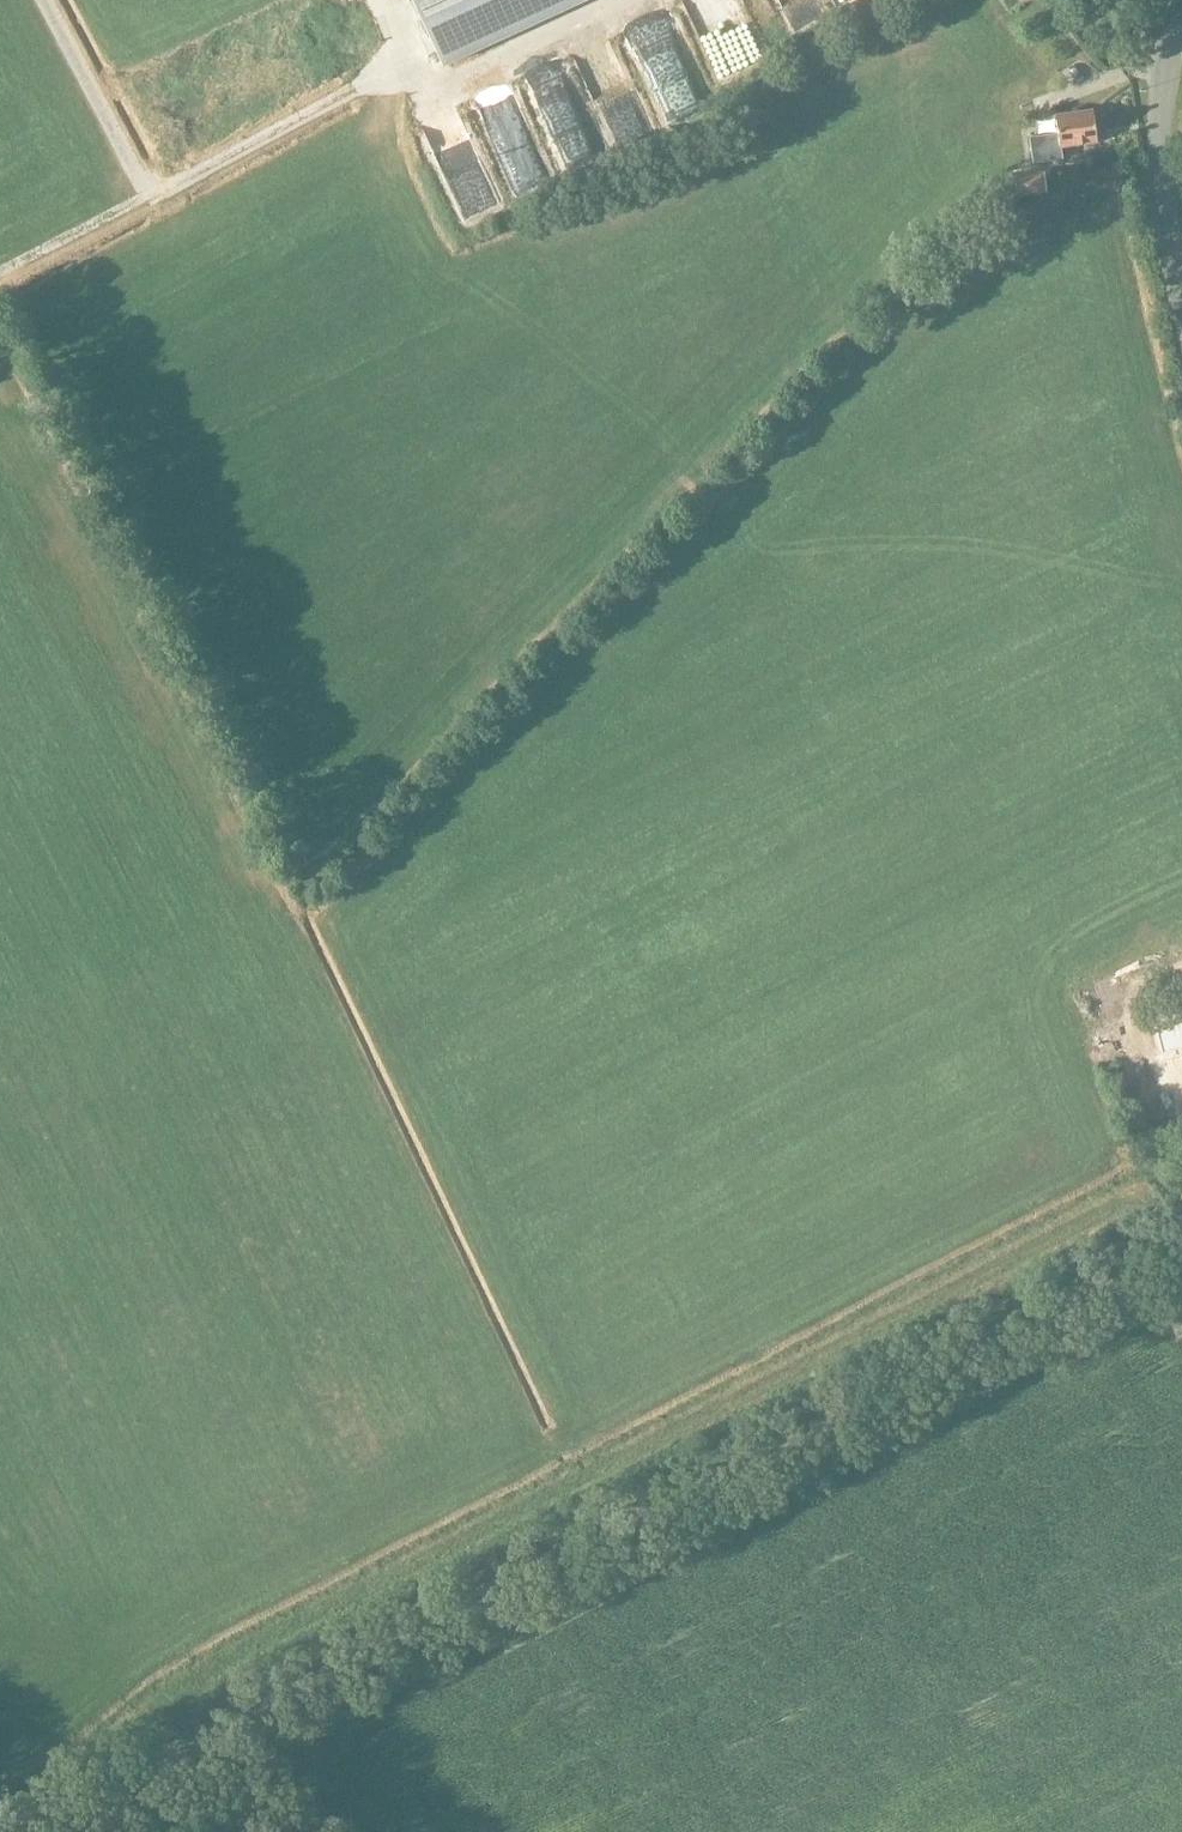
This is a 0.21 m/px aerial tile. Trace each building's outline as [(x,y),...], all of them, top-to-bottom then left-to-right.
[(445,65),(584,0),(414,0),(445,65)] [(789,23),(815,10),(810,0),(777,0),(789,23)] [(572,54),(596,120),(690,87),(667,24),(631,37),(649,88),(620,99),(600,44),(572,54)] [(501,172),(540,155),(509,84),(470,101),(501,172)] [(567,84),(531,86),(534,127),(569,125),(567,84)] [(1056,129),(1026,133),(1029,159),(1059,155),(1058,146),(1096,142),(1092,110),(1054,114),(1056,129)] [(1043,170),(1012,175),(1015,197),(1046,193),(1043,170)] [(493,207),(484,186),(452,200),(461,221),(493,207)] [(1181,1333),(1181,1316),(1171,1321),(1178,1335),(1181,1333)]
